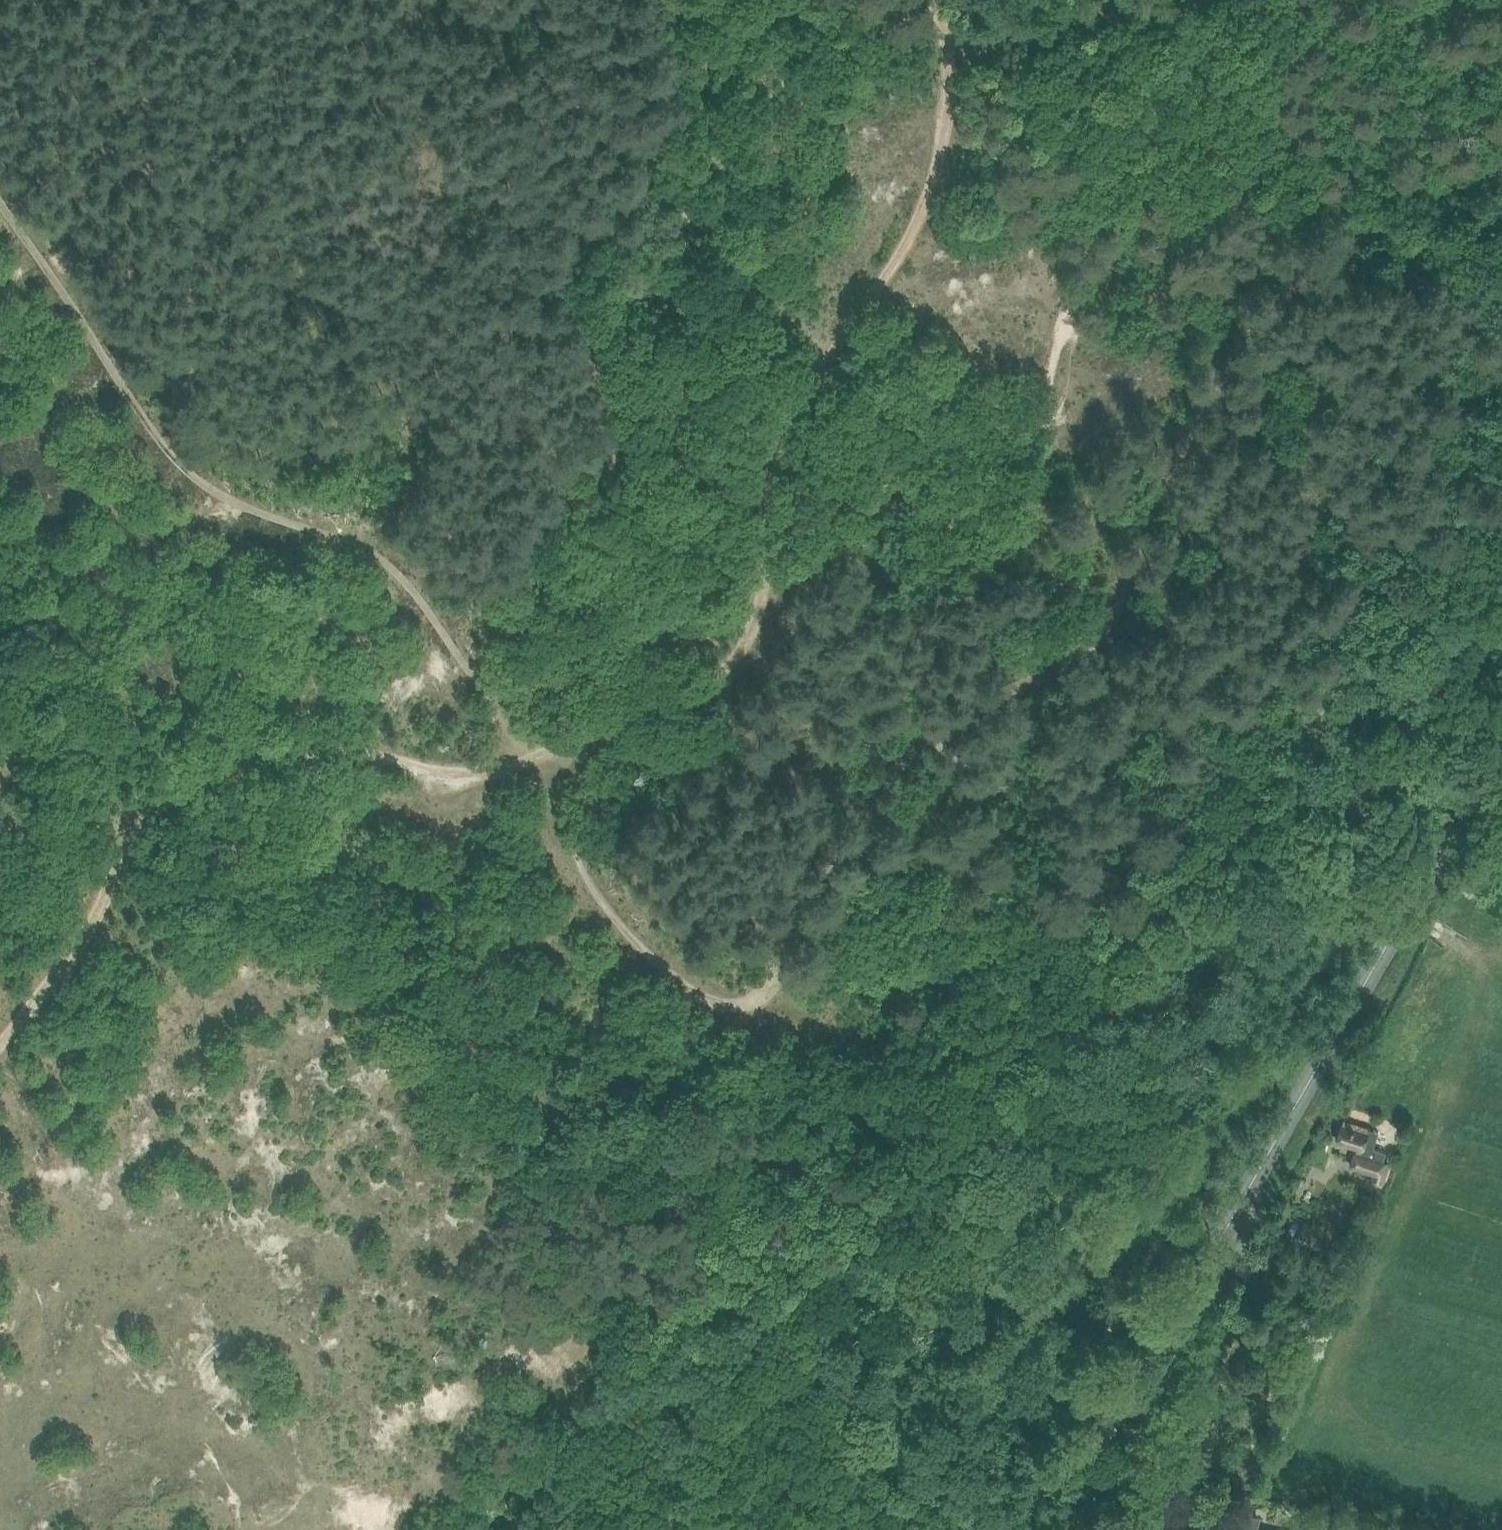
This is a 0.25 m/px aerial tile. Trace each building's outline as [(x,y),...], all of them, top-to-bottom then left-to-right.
[(1369,1128),(1368,1132),(1343,1124),(1337,1143),(1357,1149),(1351,1168),(1374,1175),(1372,1181),(1383,1184),(1389,1164),(1374,1159),(1374,1158),(1383,1161),(1386,1151),(1373,1147),(1379,1131),(1369,1128)] [(1242,1529),(1256,1529),(1258,1520),(1241,1516),(1238,1529),(1242,1529)]
